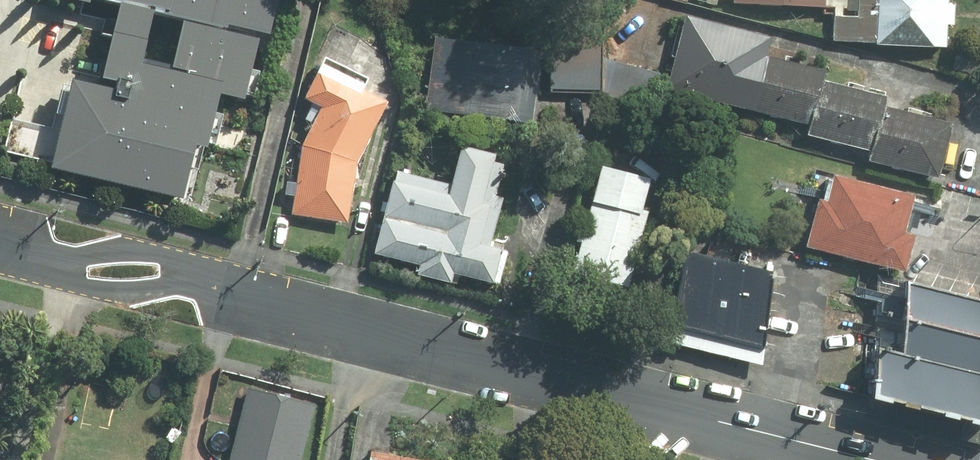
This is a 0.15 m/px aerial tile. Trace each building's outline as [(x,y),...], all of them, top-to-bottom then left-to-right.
[(48,174),(182,205),(208,95),(238,102),(253,37),(261,39),(270,0),(69,0),(108,9),(91,83),(71,78),(48,174)] [(824,0),(711,0),(710,4),(824,10),(824,0)] [(859,18),(833,17),(832,43),(874,44),(874,47),(933,49),(933,48),(946,48),(947,25),(953,25),(954,5),(948,5),(948,0),(859,0),(859,18)] [(868,165),(935,181),(948,127),(881,111),(883,102),(820,86),(823,73),(769,60),(774,38),(682,16),(663,95),(808,130),(806,138),(870,153),(868,165)] [(545,54),(461,40),(448,114),(532,129),(545,54)] [(554,50),(555,94),(595,93),(644,105),(653,73),(600,59),(600,49),(554,50)] [(292,216),(345,222),(371,95),(321,67),(305,106),(319,108),(300,148),(292,216)] [(416,266),(413,280),(451,287),(453,277),(498,285),(505,247),(490,244),(498,201),(491,200),(498,160),(456,152),(450,184),(392,174),(376,259),(416,266)] [(646,182),(596,171),(583,232),(577,230),(574,245),(579,247),(573,277),(629,289),(632,275),(625,274),(631,248),(637,250),(645,215),(639,214),(646,182)] [(909,205),(825,185),(810,247),(894,267),(909,205)] [(740,253),(709,245),(705,261),(693,258),(671,347),(759,369),(765,343),(771,276),(737,268),(740,253)] [(903,281),(899,355),(881,350),(874,398),(979,428),(979,301),(903,281)] [(313,407),(248,390),(229,459),(299,459),(313,407)]
